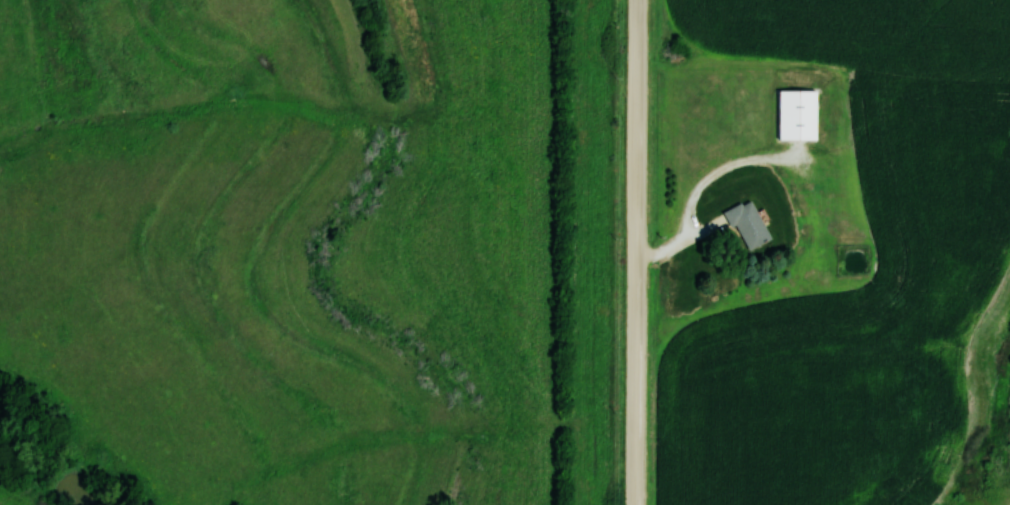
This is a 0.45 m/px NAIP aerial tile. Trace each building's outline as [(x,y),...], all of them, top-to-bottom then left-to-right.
[(778,90),(778,141),(816,141),(816,90),(778,90)] [(725,210),(743,251),(768,239),(749,199),(725,210)]
